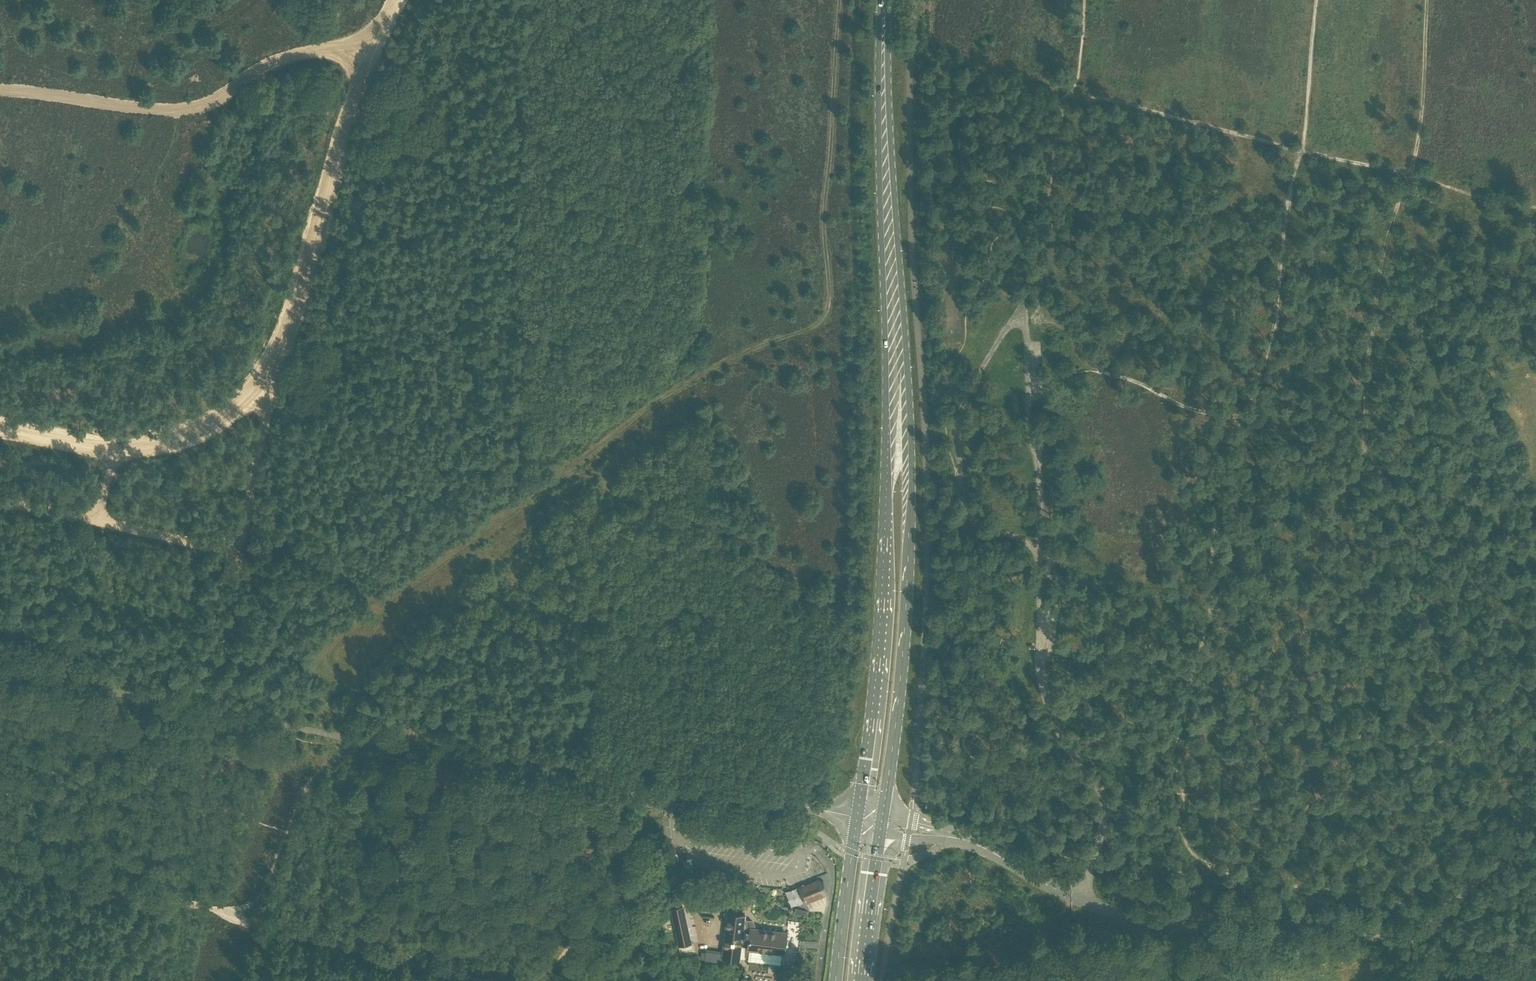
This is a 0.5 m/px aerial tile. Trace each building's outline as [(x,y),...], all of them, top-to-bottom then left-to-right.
[(799,888),(805,902),(824,894),(826,889),(824,885),(823,882),(818,880),(799,888)] [(679,946),(691,943),(683,907),(671,909),(679,946)] [(728,913),(722,958),(739,960),(740,946),(748,946),(746,961),(780,965),(782,953),(784,953),(787,932),(754,928),(754,924),(752,920),(744,919),(744,915),(728,913)]
